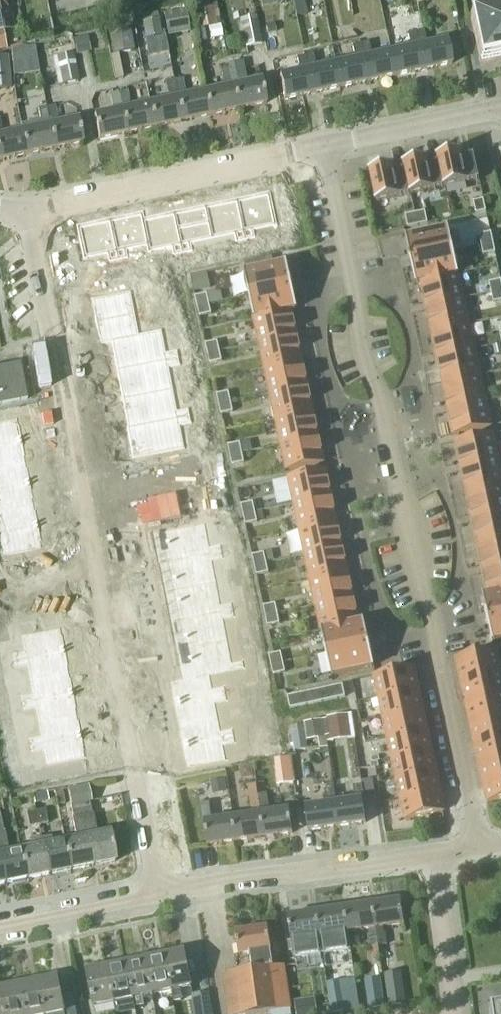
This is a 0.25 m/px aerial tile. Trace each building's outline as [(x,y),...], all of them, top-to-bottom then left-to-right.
[(5,0),(0,0),(0,50),(6,49),(2,27),(10,26),(5,0)] [(211,2),(195,5),(199,28),(215,25),(211,2)] [(468,15),(477,59),(500,54),(500,8),(468,15)] [(190,32),(186,9),(164,14),(168,36),(190,32)] [(262,44),(256,16),(239,19),(245,47),(262,44)] [(158,20),(142,23),(149,57),(168,53),(165,36),(162,37),(158,20)] [(134,51),(130,29),(108,34),(112,55),(134,51)] [(424,31),(416,33),(425,70),(451,65),(446,41),(425,45),(424,40),(426,40),(424,31)] [(281,33),(269,37),(273,51),(285,47),(281,33)] [(391,52),(396,76),(425,70),(416,33),(408,35),(410,43),(411,43),(412,48),(391,52)] [(77,55),(91,51),(88,36),(74,40),(77,55)] [(368,82),(396,76),(391,52),(370,57),(369,52),(370,51),(369,43),(365,44),(364,40),(360,41),(368,82)] [(356,60),(336,64),(341,88),(368,82),(360,41),(354,42),(355,46),(352,46),(354,55),(355,55),(356,60)] [(18,78),(39,77),(38,46),(17,47),(18,78)] [(80,81),(74,54),(52,59),(58,86),(80,81)] [(8,55),(0,56),(0,89),(11,88),(8,55)] [(313,94),(341,88),(336,64),(314,69),(313,64),(314,63),(313,55),(305,56),(313,94)] [(284,100),(313,94),(305,56),(297,58),(299,67),(300,66),(301,72),(279,76),(284,100)] [(229,65),(230,69),(239,109),(266,103),(261,80),(246,83),(242,62),(229,65)] [(211,115),(239,109),(230,69),(221,71),(224,82),(226,82),(227,87),(206,92),(211,115)] [(211,115),(206,92),(185,97),(184,92),(186,91),(183,79),(174,81),(183,121),(211,115)] [(157,127),(183,121),(174,81),(166,83),(169,94),(170,94),(171,100),(151,104),(157,127)] [(127,92),(118,93),(128,134),(157,127),(151,104),(129,109),(128,104),(129,103),(127,92)] [(99,140),(128,134),(118,93),(110,95),(112,107),(114,106),(115,112),(94,117),(99,140)] [(55,107),(47,108),(56,149),(83,143),(78,120),(57,124),(55,119),(57,118),(55,107)] [(28,155),(56,149),(47,108),(37,111),(40,122),(42,121),(43,127),(23,132),(28,155)] [(28,155),(23,132),(1,136),(0,131),(0,161),(28,155)] [(437,156),(439,163),(444,187),(479,180),(474,155),(462,158),(461,151),(437,156)] [(404,163),(405,170),(410,195),(444,187),(439,163),(428,165),(427,158),(404,163)] [(370,170),(377,202),(410,195),(405,170),(395,172),(393,165),(370,170)] [(250,195),(237,198),(245,238),(254,236),(253,228),(275,223),(276,224),(269,191),(269,192),(250,196),(250,195)] [(224,201),(206,205),(212,237),(235,232),(236,240),(245,238),(237,198),(223,200),(224,201)] [(474,202),(477,213),(486,211),(483,200),(474,202)] [(187,208),(174,211),(183,251),(192,250),(190,241),(212,237),(206,205),(188,209),(187,208)] [(123,214),(110,217),(118,258),(127,256),(125,248),(147,244),(149,251),(150,250),(143,218),(142,210),(141,211),(141,212),(123,215),(123,214)] [(161,214),(143,218),(150,250),(172,245),(173,253),(183,251),(174,211),(161,213),(161,214)] [(415,214),(417,225),(427,223),(425,212),(415,214)] [(408,227),(417,225),(415,214),(405,216),(408,227)] [(78,224),(77,224),(84,257),(85,257),(85,256),(107,251),(109,260),(118,258),(110,217),(96,220),(97,221),(78,225),(78,224)] [(410,260),(453,250),(449,229),(406,238),(410,260)] [(481,245),(493,242),(491,233),(479,235),(481,245)] [(483,255),(496,252),(493,242),(481,245),(483,255)] [(255,243),(247,245),(249,257),(258,255),(255,243)] [(247,245),(238,247),(239,247),(241,259),(249,257),(247,245)] [(414,282),(420,281),(458,273),(453,250),(410,260),(414,282)] [(193,257),(184,258),(187,271),(195,269),(193,257)] [(184,258),(176,260),(176,261),(178,272),(178,273),(183,272),(187,271),(184,258)] [(244,272),(249,295),(292,286),(287,263),(244,272)] [(130,270),(122,272),(124,285),(133,283),(133,282),(130,271),(130,270)] [(122,272),(113,274),(113,275),(116,286),(116,287),(124,285),(122,272)] [(207,272),(192,276),(195,291),(210,288),(207,272)] [(464,298),(458,273),(420,281),(426,306),(464,298)] [(500,291),(500,280),(489,283),(491,293),(500,291)] [(297,309),(292,286),(249,295),(254,318),(291,310),(297,309)] [(131,291),(92,298),(92,299),(93,299),(94,305),(93,305),(96,321),(135,313),(131,292),(131,291)] [(500,301),(500,291),(491,293),(493,303),(500,301)] [(177,296),(176,296),(178,305),(190,302),(191,302),(189,294),(188,294),(177,296)] [(197,307),(209,304),(207,294),(195,297),(197,307)] [(426,306),(431,332),(469,324),(464,298),(426,306)] [(190,302),(178,305),(180,313),(192,311),(191,302),(190,302)] [(197,307),(199,316),(212,314),(209,304),(197,307)] [(297,335),(291,310),(254,318),(259,343),(297,335)] [(135,313),(96,321),(99,336),(100,336),(101,342),(100,342),(100,343),(112,340),(139,335),(139,334),(135,313)] [(437,358),(475,349),(469,324),(431,332),(437,358)] [(139,335),(112,340),(117,369),(178,357),(177,350),(166,352),(161,329),(139,334),(139,335)] [(297,335),(259,343),(265,369),(302,361),(297,335)] [(208,354),(220,351),(218,341),(205,344),(208,354)] [(188,346),(187,347),(189,355),(201,352),(200,344),(199,344),(188,346)] [(437,358),(443,383),(480,375),(475,349),(437,358)] [(220,351),(208,354),(210,364),(222,361),(220,351)] [(201,352),(189,355),(191,363),(203,361),(201,352)] [(178,357),(117,369),(123,398),(173,388),(169,367),(180,364),(178,357)] [(265,369),(270,394),(308,386),(302,361),(265,369)] [(26,400),(19,363),(0,366),(0,404),(26,400)] [(480,375),(443,383),(448,409),(486,401),(480,375)] [(308,386),(270,394),(276,420),(313,412),(308,386)] [(173,388),(123,398),(128,425),(127,425),(128,427),(190,415),(188,408),(177,410),(173,388)] [(219,405),(231,402),(229,392),(217,395),(219,405)] [(491,426),(486,401),(448,409),(454,435),(491,426)] [(200,404),(202,413),(214,410),(212,402),(200,404)] [(231,402),(219,405),(221,414),(233,412),(231,402)] [(214,410),(202,413),(203,421),(204,421),(215,419),(216,418),(214,410)] [(276,420),(281,445),(319,437),(313,412),(276,420)] [(190,415),(128,427),(133,457),(184,448),(180,425),(191,422),(190,415)] [(0,422),(0,445),(22,441),(19,425),(18,425),(17,419),(18,419),(18,418),(0,422)] [(455,442),(461,467),(498,459),(493,433),(455,442)] [(324,462),(319,437),(281,445),(287,471),(324,462)] [(0,445),(0,467),(25,462),(24,456),(25,456),(22,441),(0,445)] [(230,455),(242,453),(240,443),(228,445),(230,455)] [(230,455),(232,465),(244,463),(242,453),(230,455)] [(500,485),(500,472),(498,459),(461,467),(466,492),(500,485)] [(0,467),(0,489),(30,483),(27,468),(26,468),(25,462),(0,467)] [(294,503),(331,495),(326,469),(288,477),(294,503)] [(0,489),(0,511),(33,505),(32,499),(33,499),(30,483),(0,489)] [(472,518),(500,512),(500,485),(466,492),(472,518)] [(230,505),(226,486),(212,489),(213,495),(201,497),(204,510),(230,505)] [(294,503),(299,528),(337,520),(331,495),(294,503)] [(243,515),(255,512),(253,502),(241,505),(243,515)] [(0,511),(0,533),(38,526),(35,510),(34,510),(33,505),(0,511)] [(243,515),(245,525),(257,522),(255,512),(243,515)] [(472,518),(477,543),(500,538),(500,512),(472,518)] [(337,520),(299,528),(305,554),(342,546),(337,520)] [(205,523),(154,533),(160,563),(222,551),(221,544),(209,546),(205,523)] [(0,533),(0,536),(4,555),(3,555),(3,556),(43,548),(42,547),(40,541),(41,541),(38,526),(0,533)] [(230,541),(232,549),(244,547),(243,538),(242,538),(230,541)] [(500,565),(500,538),(477,543),(483,569),(500,565)] [(310,579),(348,571),(342,546),(305,554),(310,579)] [(244,547),(232,549),(234,558),(246,555),(244,547)] [(222,551),(160,563),(160,565),(161,565),(166,592),(216,583),(212,561),(223,559),(222,551)] [(254,566),(266,563),(264,553),(252,556),(254,566)] [(266,563),(254,566),(256,575),(269,573),(266,563)] [(483,569),(488,594),(500,591),(500,565),(483,569)] [(348,571),(310,579),(316,605),(353,597),(348,571)] [(216,583),(166,592),(172,621),(233,609),(232,602),(221,604),(216,583)] [(500,615),(500,591),(488,594),(483,595),(488,618),(500,615)] [(243,599),(244,607),(257,605),(255,596),(243,599)] [(353,597),(316,605),(321,630),(358,622),(353,597)] [(275,604),(263,606),(265,616),(278,614),(275,604)] [(257,605),(244,607),(246,616),(247,615),(258,613),(259,613),(257,605)] [(233,609),(172,621),(178,650),(228,641),(223,619),(235,617),(233,609)] [(278,614),(265,616),(267,626),(280,623),(278,614)] [(492,641),(500,639),(500,615),(488,618),(492,641)] [(364,621),(358,622),(321,630),(326,653),(369,644),(364,621)] [(25,651),(13,653),(15,660),(65,651),(62,635),(61,635),(60,629),(61,629),(61,628),(21,636),(22,636),(25,651)] [(228,641),(178,650),(183,678),(209,674),(209,675),(244,668),(243,660),(232,662),(228,641)] [(326,653),(331,676),(374,666),(369,644),(326,653)] [(461,678),(500,670),(496,649),(457,658),(461,678)] [(65,651),(15,660),(16,668),(28,665),(31,679),(69,672),(67,666),(68,666),(65,651)] [(271,665),(283,662),(281,652),(269,655),(271,665)] [(252,657),(251,658),(253,666),(265,663),(266,663),(264,655),(263,655),(252,657)] [(271,665),(273,675),(286,672),(283,662),(271,665)] [(265,663),(253,666),(255,674),(267,672),(266,663),(265,663)] [(379,696),(418,687),(414,667),(374,675),(379,696)] [(465,699),(500,691),(500,673),(500,670),(461,678),(465,699)] [(33,693),(21,695),(23,703),(74,693),(71,677),(70,677),(69,672),(31,679),(33,693)] [(183,678),(171,681),(171,682),(172,682),(173,687),(172,687),(175,703),(226,693),(224,686),(212,688),(209,675),(209,674),(183,678)] [(335,686),(338,698),(346,697),(343,685),(335,686)] [(327,688),(330,700),(338,698),(335,686),(327,688)] [(418,687),(379,696),(383,716),(422,708),(418,687)] [(320,690),(322,702),(330,700),(327,688),(320,690)] [(322,702),(320,690),(312,691),(314,703),(322,702)] [(304,693),(307,705),(314,703),(312,691),(304,693)] [(465,699),(470,719),(500,713),(500,691),(465,699)] [(74,693),(23,703),(24,710),(36,708),(39,722),(77,714),(76,709),(76,708),(74,693)] [(226,693),(175,703),(178,718),(179,718),(180,724),(218,717),(215,703),(227,701),(226,693)] [(304,693),(296,695),(299,706),(307,705),(304,693)] [(299,706),(296,695),(288,696),(289,701),(291,708),(299,706)] [(261,700),(260,700),(262,708),(274,706),(273,697),(272,697),(261,700)] [(274,706),(262,708),(264,717),(276,714),(274,706)] [(422,708),(383,716),(387,737),(427,729),(422,708)] [(474,740),(500,734),(500,713),(470,719),(474,740)] [(42,735),(29,738),(31,745),(82,735),(79,720),(78,720),(77,714),(39,722),(42,735)] [(327,719),(324,720),(327,736),(350,732),(348,715),(327,717),(327,719)] [(218,717),(180,724),(181,730),(180,730),(183,745),(234,736),(232,728),(220,731),(218,717)] [(9,727),(8,719),(7,719),(0,720),(0,729),(9,727)] [(304,723),(304,725),(305,725),(307,740),(318,739),(320,749),(328,748),(327,736),(324,720),(304,723)] [(308,750),(307,740),(305,725),(304,725),(291,727),(294,751),(308,750)] [(0,729),(0,738),(10,736),(11,736),(9,727),(0,729)] [(387,737),(392,758),(431,749),(427,729),(387,737)] [(500,756),(500,734),(474,740),(479,761),(500,756)] [(82,735),(31,745),(32,752),(44,750),(47,764),(46,764),(46,765),(86,758),(86,757),(85,757),(84,751),(85,751),(82,735)] [(234,736),(183,745),(186,761),(187,761),(188,767),(187,767),(187,768),(227,760),(226,760),(223,745),(235,743),(234,736)] [(270,744),(269,744),(271,753),(284,750),(282,741),(281,741),(270,744)] [(396,778),(436,770),(431,749),(392,758),(396,778)] [(483,781),(500,777),(500,756),(479,761),(483,781)] [(292,784),(288,759),(274,761),(277,786),(292,784)] [(3,765),(4,773),(17,771),(15,762),(3,765)] [(401,799),(440,790),(436,770),(396,778),(401,799)] [(488,802),(500,799),(500,777),(483,781),(488,802)] [(332,803),(335,827),(366,823),(363,801),(376,800),(373,780),(362,782),(362,785),(354,786),(356,800),(336,803),(332,803)] [(236,842),(264,838),(258,796),(259,796),(257,784),(248,785),(250,797),(252,815),(232,818),(236,842)] [(83,816),(92,866),(115,862),(109,833),(97,835),(93,815),(91,815),(89,802),(91,802),(88,786),(68,790),(71,804),(79,802),(82,817),(83,816)] [(308,830),(335,827),(332,803),(336,803),(334,789),(326,790),(327,804),(305,807),(308,830)] [(401,799),(405,819),(445,811),(440,790),(401,799)] [(62,792),(55,794),(57,806),(64,804),(62,792)] [(267,795),(259,796),(258,796),(264,838),(292,833),(289,810),(269,813),(267,795)] [(233,811),(231,798),(223,799),(225,812),(233,811)] [(65,842),(70,871),(92,866),(83,816),(82,817),(79,802),(71,804),(73,818),(72,818),(76,839),(65,842)] [(208,846),(236,842),(232,818),(211,821),(209,804),(200,805),(202,823),(204,822),(208,846)] [(36,812),(39,826),(48,824),(45,810),(36,812)] [(20,851),(8,853),(0,812),(0,865),(4,884),(26,880),(20,851)] [(29,827),(39,826),(36,812),(27,813),(29,827)] [(43,846),(48,875),(70,871),(65,842),(53,844),(51,836),(42,838),(43,846)] [(48,875),(43,846),(20,851),(26,880),(48,875)] [(401,900),(373,904),(378,945),(386,944),(383,926),(404,923),(401,900)] [(378,945),(373,904),(345,908),(348,931),(367,928),(369,946),(378,945)] [(317,912),(322,953),(351,949),(348,931),(345,908),(317,912)] [(316,912),(287,916),(291,939),(294,957),(322,953),(316,912)] [(269,927),(237,932),(240,955),(251,953),(253,969),(224,974),(230,1013),(254,1013),(292,1008),(285,964),(273,966),(270,950),(272,950),(269,927)] [(184,951),(165,955),(172,991),(192,987),(184,951)] [(152,995),(172,991),(165,955),(145,959),(152,995)] [(145,959),(126,962),(133,999),(134,1007),(144,1005),(143,997),(152,995),(145,959)] [(126,962),(107,966),(114,1003),(133,999),(126,962)] [(114,1003),(107,966),(86,971),(94,1007),(114,1003)] [(404,1004),(400,972),(384,974),(388,1006),(404,1004)] [(64,1013),(77,1013),(74,995),(62,997),(58,976),(38,980),(44,1013),(59,1013),(64,1013)] [(383,1007),(379,979),(365,981),(369,1008),(383,1007)] [(38,980),(17,984),(24,1013),(44,1013),(38,980)] [(345,1011),(340,983),(328,985),(333,1013),(345,1011)] [(17,984),(0,988),(0,995),(4,1013),(24,1013),(17,984)] [(210,994),(193,996),(196,1013),(213,1013),(210,994)] [(318,1012),(316,998),(303,1000),(305,1013),(306,1013),(318,1012)] [(492,1003),(493,1013),(500,1013),(500,1002),(492,1003)]
